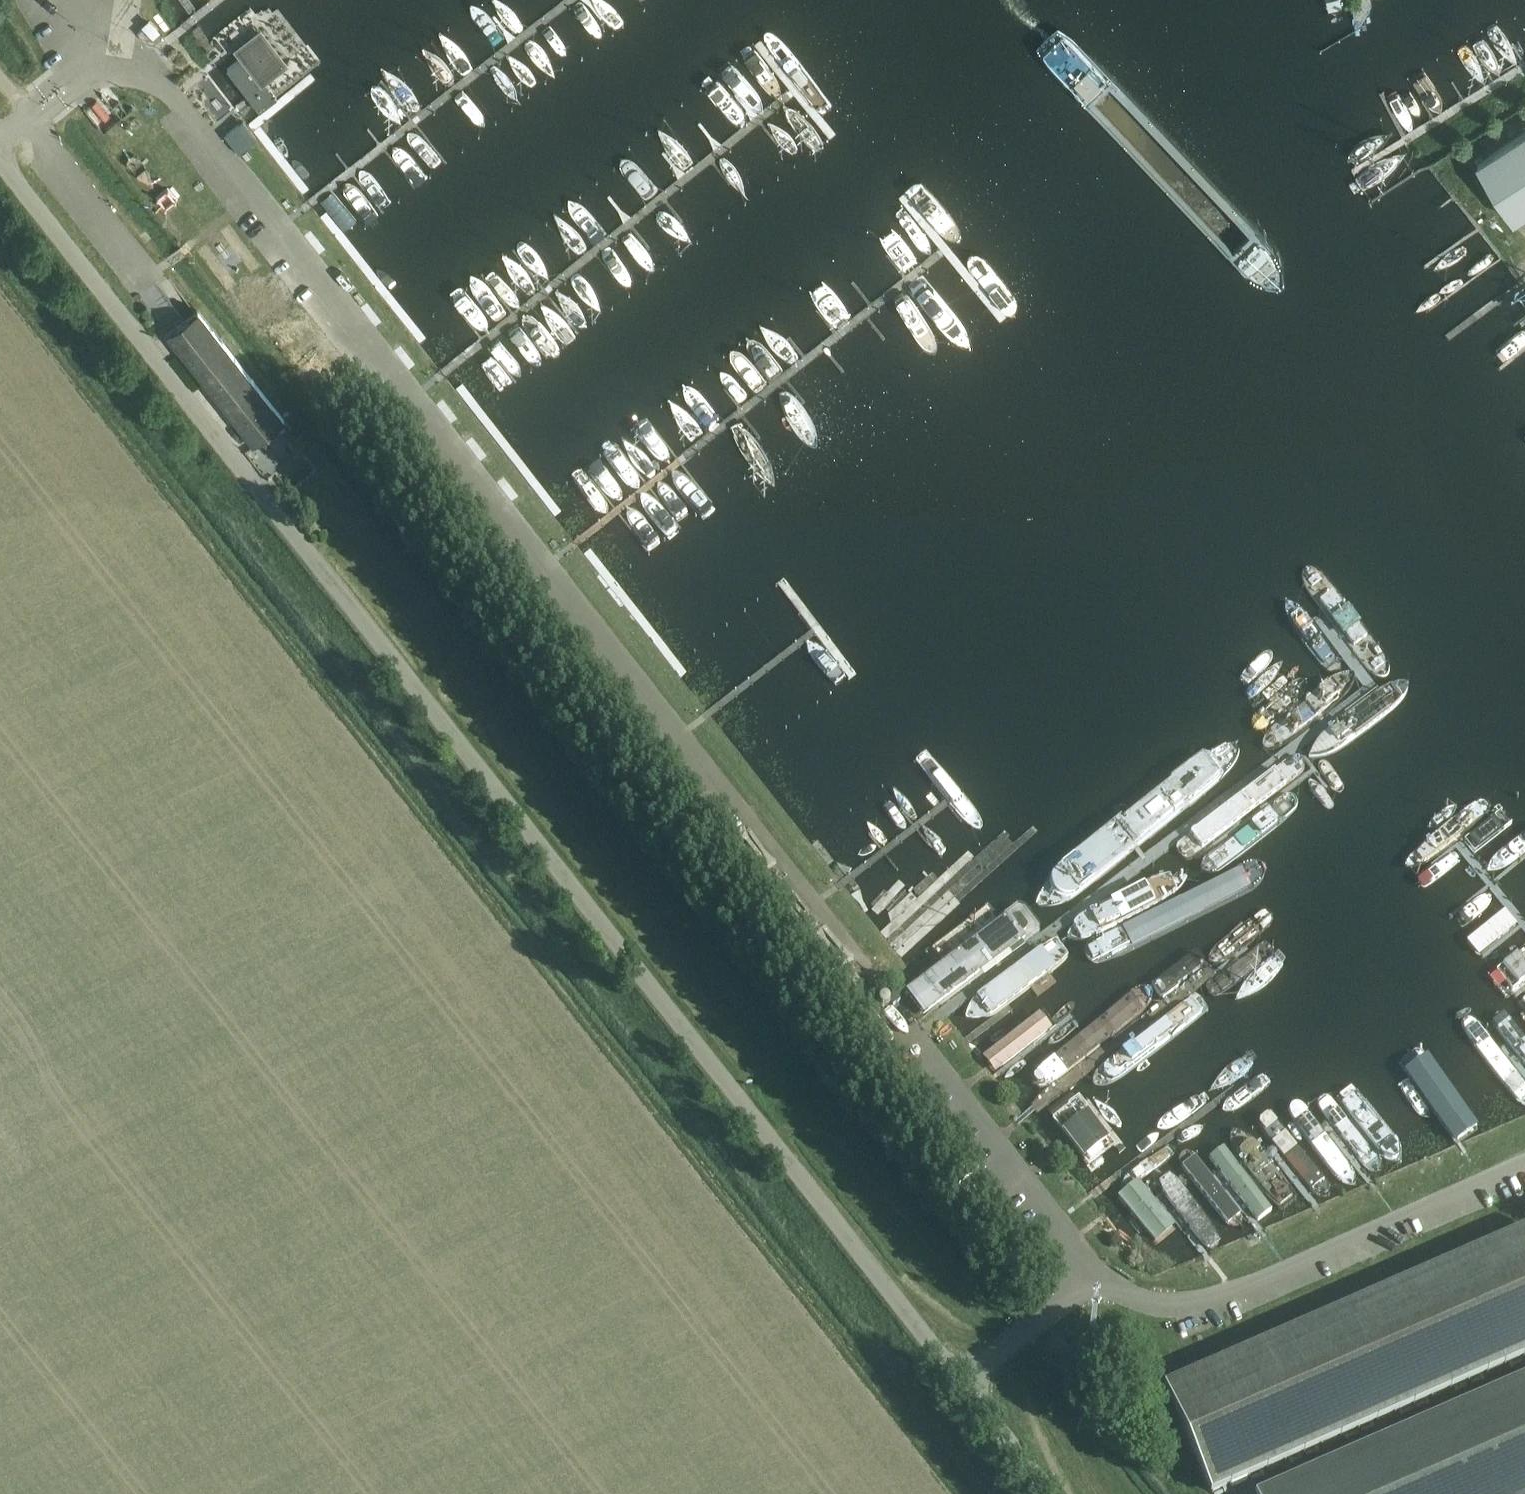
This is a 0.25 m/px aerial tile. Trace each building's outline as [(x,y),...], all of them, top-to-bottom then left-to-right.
[(1321,20),(1352,12),(1349,0),(1316,0),(1321,20)] [(262,31),(234,52),(263,88),(289,67),(262,31)] [(243,120),(224,135),(238,153),(257,138),(247,125),(243,120)] [(1524,214),(1524,130),(1478,160),(1515,220),(1524,214)] [(166,335),(253,446),(285,421),(198,311),(166,335)] [(894,991),(886,997),(893,1007),(901,1001),(894,991)] [(1393,1172),(1329,1086),(1306,1096),(1370,1182),(1393,1172)] [(1164,1390),(1210,1493),(1217,1493),(1524,1360),(1524,1232),(1164,1390)] [(1267,1493),(1524,1493),(1524,1381),(1267,1493)]
